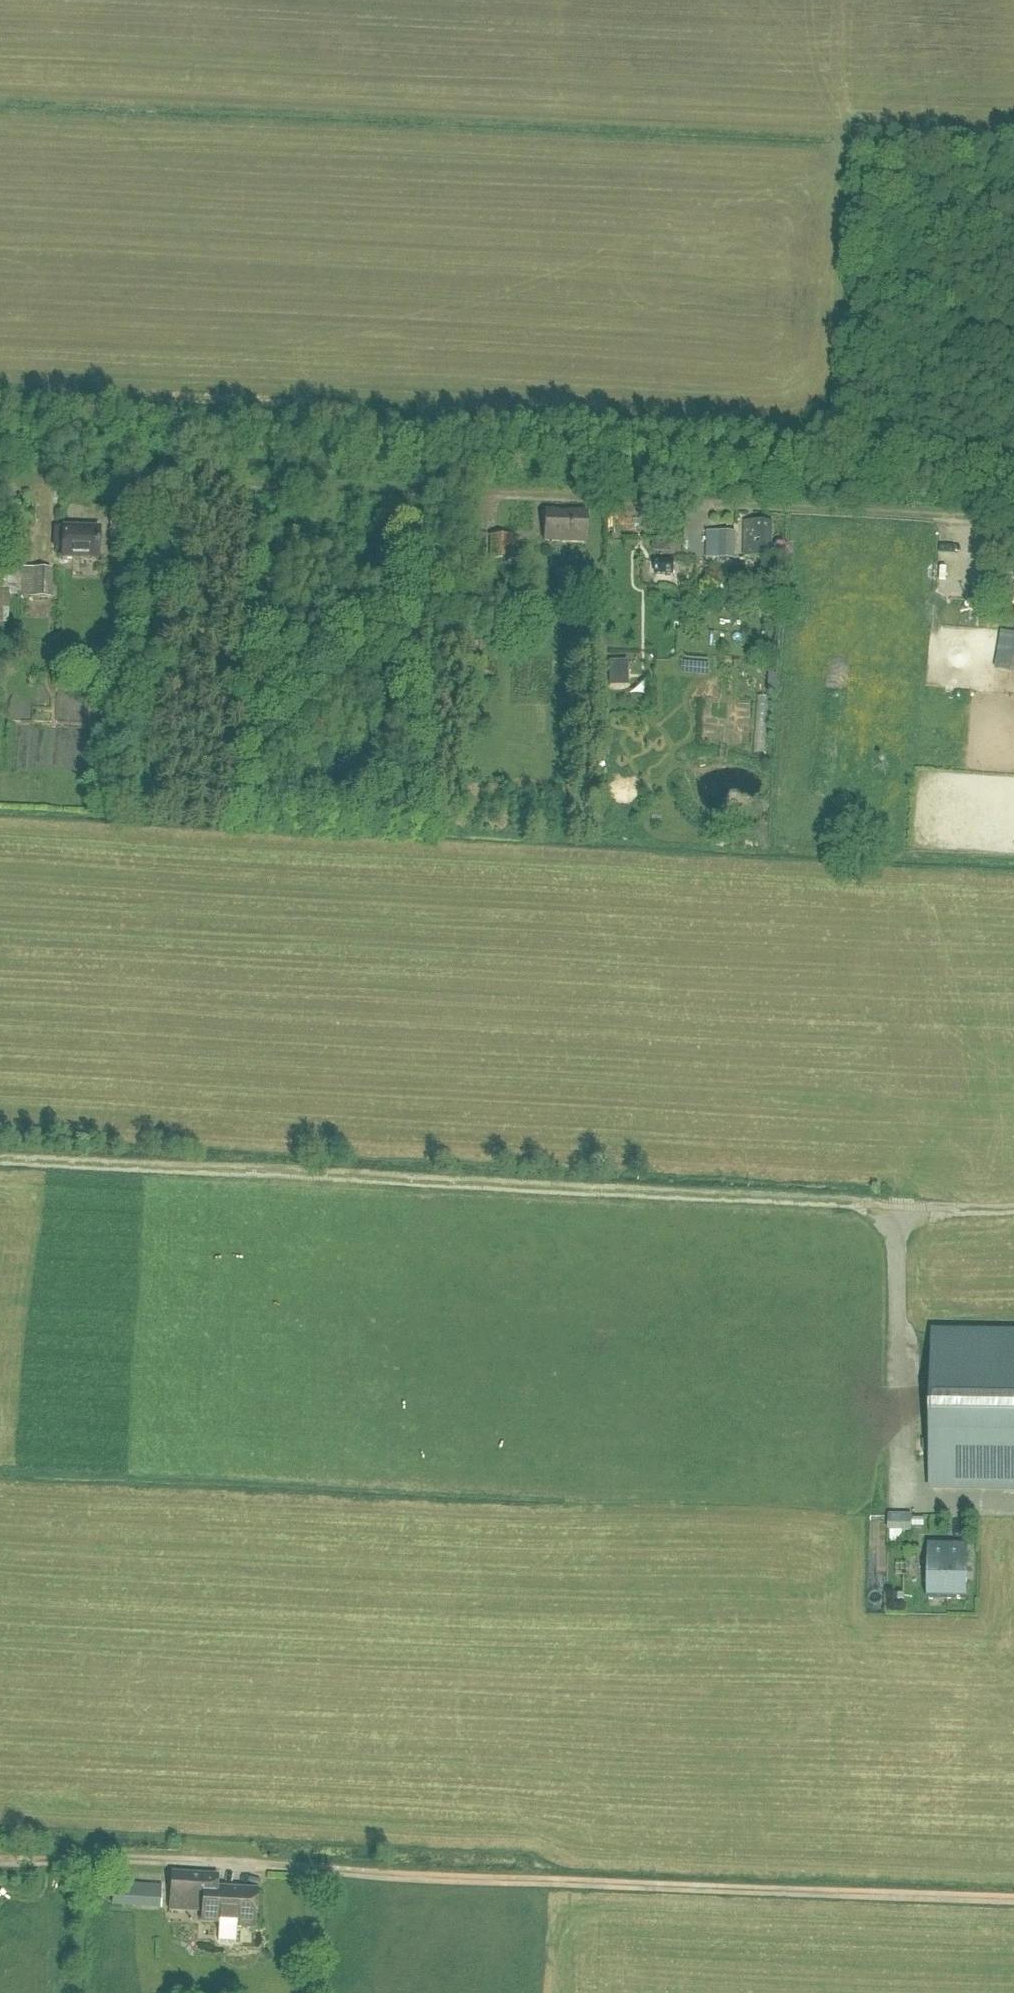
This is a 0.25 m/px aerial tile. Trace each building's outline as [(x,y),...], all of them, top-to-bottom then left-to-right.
[(585,544),(586,512),(545,511),(543,542),(585,544)] [(771,557),(772,526),(746,525),(744,556),(771,557)] [(97,561),(99,529),(62,528),(61,560),(97,561)] [(706,560),(736,560),(736,533),(707,532),(706,560)] [(489,537),(489,561),(512,561),(513,537),(489,537)] [(21,571),(0,570),(0,625),(7,625),(8,598),(50,599),(51,569),(21,568),(21,571)] [(930,1487),(1013,1488),(1013,1336),(933,1335),(930,1487)] [(965,1600),(966,1550),(966,1546),(930,1545),(929,1600),(965,1600)] [(202,1921),(219,1922),(218,1942),(235,1943),(236,1926),(255,1927),(257,1891),(217,1889),(217,1876),(171,1873),(170,1900),(169,1910),(202,1912),(202,1921)] [(162,1887),(113,1884),(112,1904),(161,1907),(162,1887)]
